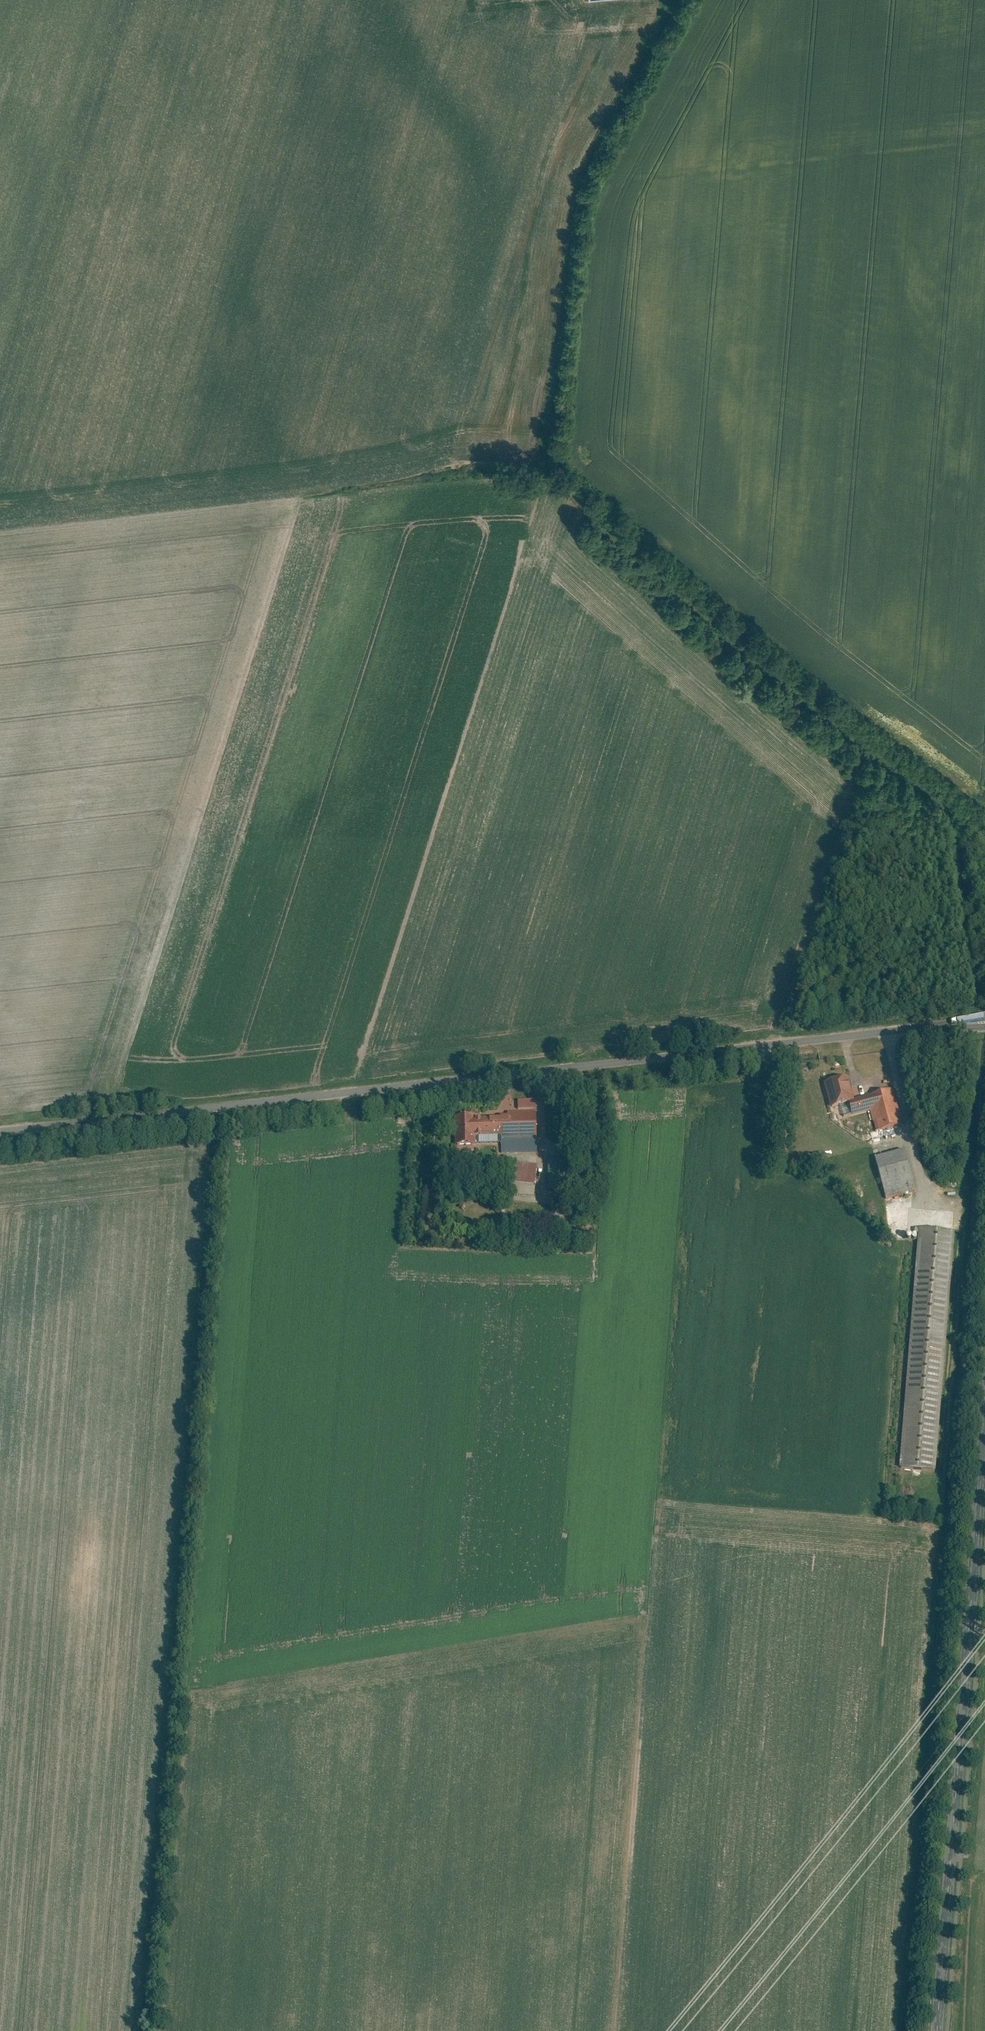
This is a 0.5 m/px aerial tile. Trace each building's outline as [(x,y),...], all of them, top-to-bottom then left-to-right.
[(875,1120),(871,1122),(874,1132),(906,1123),(896,1087),(858,1098),(852,1077),(828,1083),(835,1109),(845,1106),(848,1118),(873,1111),(875,1120)] [(517,1100),(517,1109),(536,1110),(536,1100),(517,1100)] [(458,1118),(459,1146),(504,1145),(504,1152),(539,1151),(537,1110),(501,1111),(501,1116),(458,1118)] [(878,1159),(888,1199),(918,1191),(908,1152),(878,1159)] [(551,1161),(552,1190),(570,1189),(569,1160),(551,1161)] [(512,1161),(509,1181),(537,1185),(540,1166),(512,1161)] [(939,1468),(955,1228),(919,1226),(902,1466),(939,1468)]
